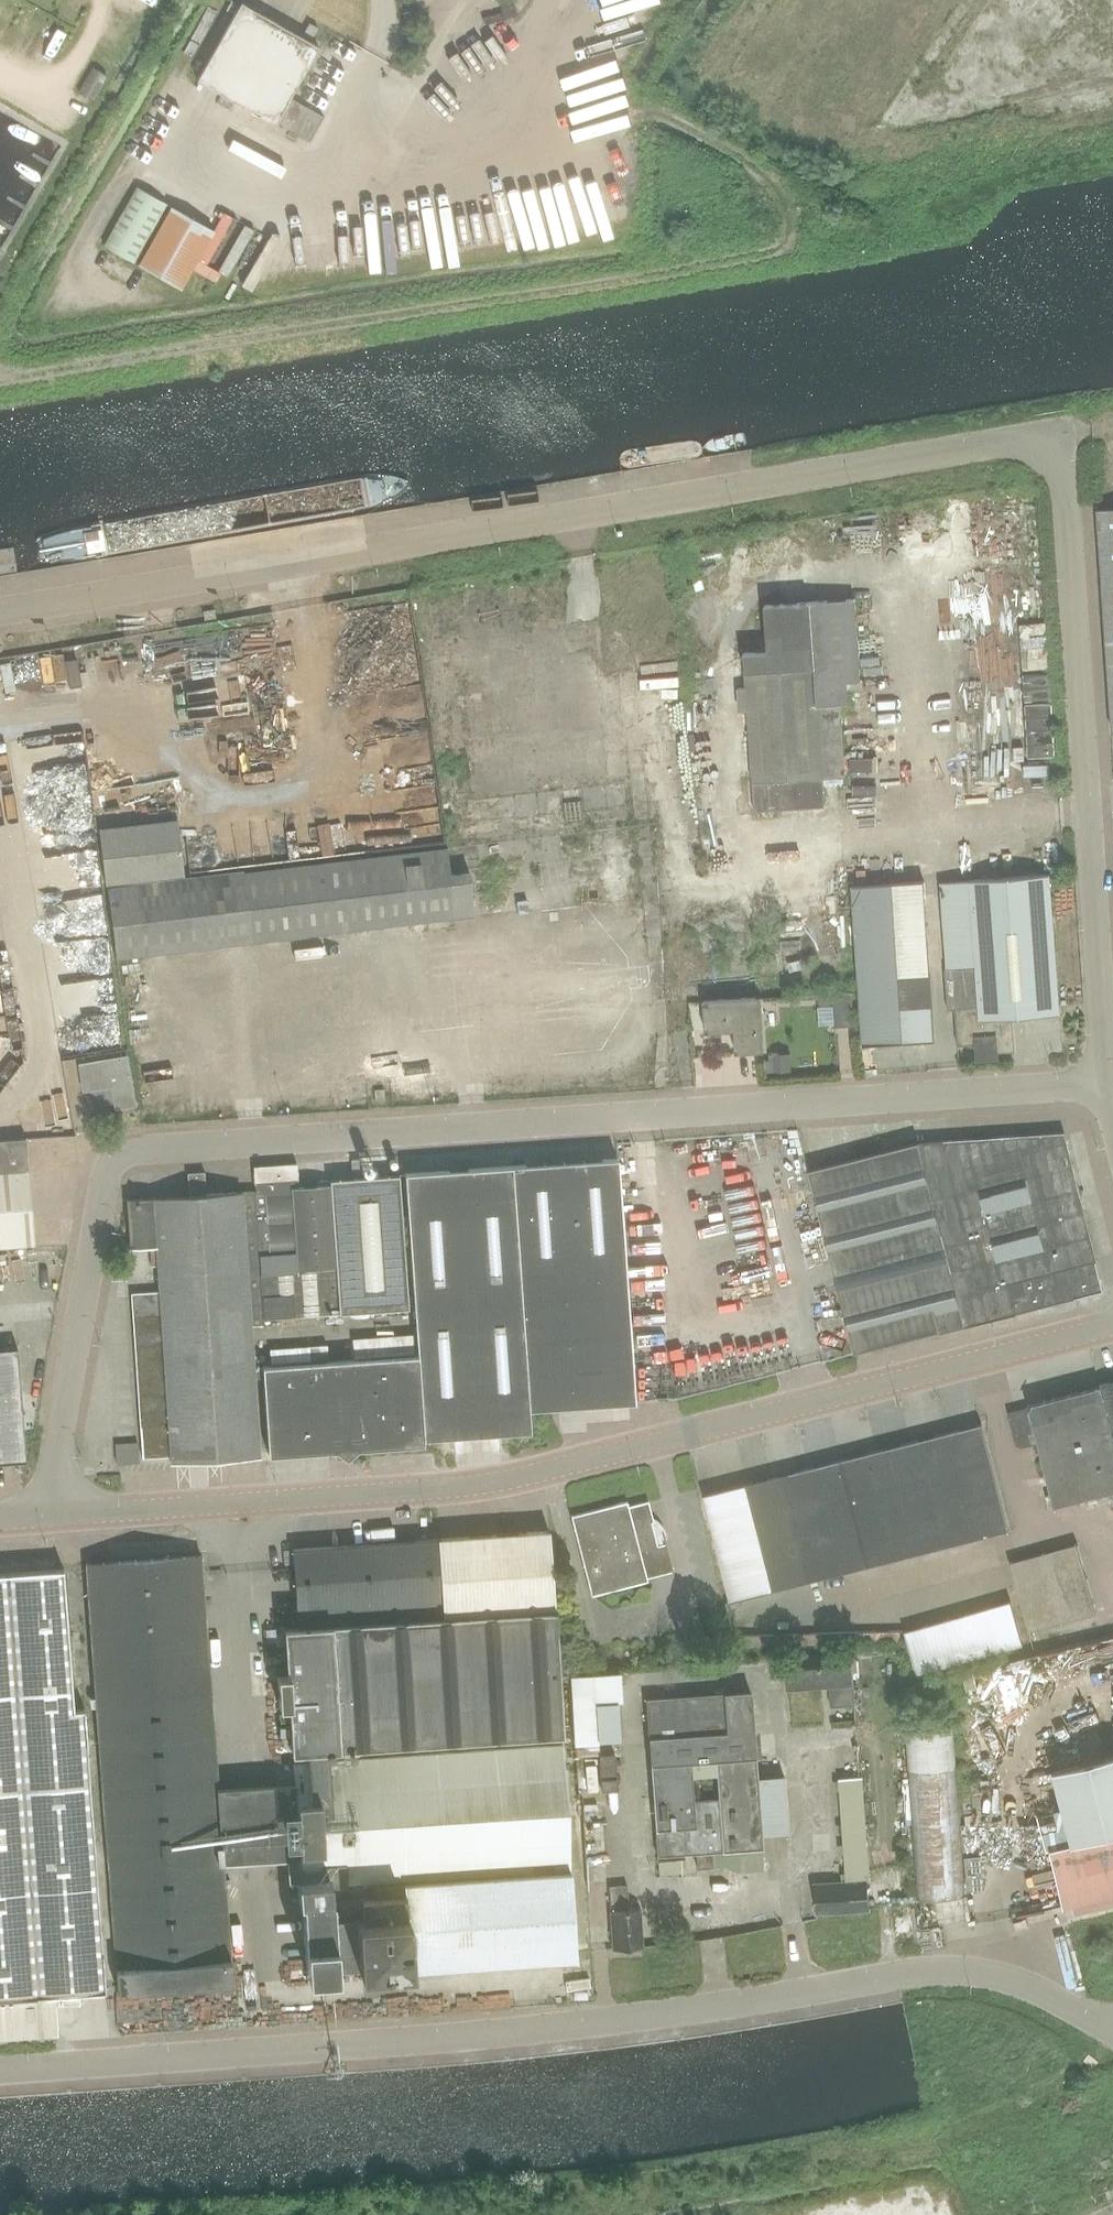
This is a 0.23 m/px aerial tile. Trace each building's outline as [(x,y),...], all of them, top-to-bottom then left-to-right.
[(309,140),(322,116),(289,98),(318,47),(241,2),(196,80),(274,124),(276,121),(309,140)] [(312,38),(318,28),(309,23),(303,33),(312,38)] [(94,100),(109,75),(95,67),(80,92),(94,100)] [(565,182),(575,241),(632,232),(622,173),(565,182)] [(136,263),(169,205),(139,188),(106,246),(136,263)] [(213,231),(169,205),(136,263),(180,288),(213,231)] [(1099,510),(1112,722),(1112,509),(1099,510)] [(856,598),(812,601),(766,604),(769,651),(745,652),(748,689),(740,689),(741,712),(749,711),(755,810),(825,806),(823,779),(845,777),(841,705),(849,704),(847,682),(861,681),(856,598)] [(77,660),(65,662),(69,689),(82,687),(77,660)] [(105,883),(185,874),(179,820),(99,829),(105,883)] [(470,873),(452,875),(449,848),(109,889),(117,957),(457,916),(474,914),(470,873)] [(1013,1016),(1060,1013),(1050,874),(941,881),(947,969),(946,969),(949,1009),(955,1008),(958,1044),(973,1043),(974,1059),(997,1058),(997,1053),(1016,1051),(1013,1016)] [(880,885),(854,886),(863,1047),(890,1045),(934,1042),(930,975),(898,977),(892,884),(880,885)] [(802,939),(782,941),(782,950),(803,949),(802,939)] [(852,991),(833,993),(835,1027),(854,1026),(852,991)] [(737,1053),(761,1051),(757,997),(705,1001),(706,1032),(735,1030),(737,1053)] [(791,1053),(774,1053),(774,1072),(792,1071),(791,1053)] [(117,1108),(137,1105),(129,1056),(81,1064),(85,1090),(114,1086),(117,1108)] [(945,1140),(990,1320),(1105,1291),(1065,1131),(945,1140)] [(34,1244),(27,1138),(0,1140),(0,1246),(34,1244)] [(965,1326),(990,1320),(945,1140),(919,1142),(965,1326)] [(940,1333),(965,1326),(919,1142),(810,1170),(855,1352),(939,1331),(940,1333)] [(420,1356),(263,1367),(269,1457),(337,1452),(347,1460),(356,1451),(424,1446),(423,1440),(463,1437),(468,1437),(486,1435),(490,1435),(531,1432),(529,1410),(550,1408),(559,1408),(629,1403),(634,1402),(617,1160),(513,1167),(513,1169),(408,1176),(419,1334),(420,1354),(420,1356)] [(297,1164),(254,1167),(255,1191),(255,1193),(262,1301),(264,1320),(409,1309),(401,1177),(332,1181),(332,1186),(330,1186),(330,1181),(320,1182),(321,1187),(298,1188),(297,1164)] [(128,1199),(127,1204),(130,1248),(158,1246),(160,1274),(146,1275),(147,1294),(132,1295),(133,1321),(140,1428),(143,1428),(145,1457),(172,1455),(173,1463),(260,1458),(250,1325),(264,1325),(264,1321),(264,1320),(262,1301),(255,1193),(255,1191),(206,1194),(205,1172),(189,1173),(190,1196),(128,1199)] [(26,1460),(17,1348),(0,1350),(0,1462),(26,1460)] [(1101,1385),(1102,1386),(1028,1405),(1029,1409),(1016,1412),(1024,1445),(1038,1442),(1054,1505),(1112,1490),(1112,1382),(1101,1385)] [(981,1426),(945,1435),(960,1492),(996,1483),(981,1426)] [(945,1435),(911,1443),(926,1501),(960,1492),(945,1435)] [(137,1442),(114,1444),(116,1465),(139,1464),(137,1442)] [(891,1510),(926,1501),(911,1443),(876,1452),(891,1510)] [(876,1452),(841,1461),(868,1567),(903,1558),(891,1510),(876,1452)] [(805,1470),(820,1529),(832,1576),(868,1567),(841,1461),(805,1470)] [(805,1470),(771,1479),(786,1538),(820,1529),(805,1470)] [(786,1538),(771,1479),(748,1485),(763,1544),(786,1538)] [(996,1483),(960,1492),(972,1541),(1008,1531),(996,1483)] [(775,1591),(763,1544),(748,1485),(705,1495),(732,1601),(775,1591)] [(960,1492),(926,1501),(938,1549),(972,1541),(960,1492)] [(926,1501),(891,1510),(903,1558),(938,1549),(926,1501)] [(652,1522),(647,1502),(627,1507),(626,1502),(570,1516),(589,1593),(645,1578),(643,1568),(647,1566),(643,1551),(657,1547),(651,1522),(652,1522)] [(820,1529),(786,1538),(798,1585),(832,1576),(820,1529)] [(288,1676),(278,1676),(280,1706),(290,1705),(293,1753),(563,1733),(554,1609),(548,1531),(292,1548),(297,1625),(285,1626),(285,1629),(288,1676)] [(786,1538),(763,1544),(775,1591),(798,1585),(786,1538)] [(1045,1554),(1064,1621),(1098,1612),(1079,1544),(1045,1554)] [(1030,1631),(1064,1621),(1045,1554),(1012,1563),(1030,1631)] [(200,1557),(87,1564),(87,1569),(110,1871),(119,1993),(232,1984),(223,1825),(200,1557)] [(106,1994),(85,1710),(74,1711),(64,1570),(62,1570),(0,1575),(0,2001),(106,1994)] [(1010,1598),(989,1604),(1001,1648),(1022,1642),(1010,1598)] [(989,1604),(967,1610),(979,1654),(1001,1648),(989,1604)] [(967,1610),(946,1616),(958,1659),(979,1654),(967,1610)] [(946,1616),(925,1622),(937,1665),(958,1659),(946,1616)] [(925,1622),(903,1628),(915,1671),(937,1665),(925,1622)] [(900,1630),(874,1631),(874,1643),(901,1642),(900,1630)] [(874,1631),(847,1632),(847,1644),(874,1643),(874,1631)] [(847,1632),(786,1634),(786,1646),(847,1644),(847,1632)] [(786,1634),(736,1635),(736,1647),(786,1646),(786,1634)] [(855,1705),(852,1664),(786,1669),(787,1689),(829,1686),(831,1707),(855,1705)] [(698,1868),(712,1867),(711,1852),(762,1848),(751,1691),(646,1699),(658,1856),(696,1853),(698,1868)] [(623,1739),(621,1701),(598,1702),(601,1741),(623,1739)] [(919,1899),(965,1895),(954,1728),(907,1731),(909,1767),(916,1870),(919,1899)] [(299,1839),(288,1840),(290,1876),(301,1876),(301,1879),(298,1880),(299,1899),(303,1899),(307,1975),(336,1973),(330,1886),(572,1869),(564,1745),(294,1764),(299,1839)] [(616,1754),(599,1755),(600,1765),(602,1792),(619,1790),(616,1754)] [(1041,1813),(1050,1848),(1064,1902),(1112,1890),(1112,1756),(1054,1771),(1064,1807),(1041,1813)] [(862,1779),(842,1780),(842,1790),(862,1788),(862,1779)] [(848,1881),(815,1884),(817,1913),(870,1910),(864,1824),(863,1806),(843,1807),(844,1825),(848,1881)] [(686,1861),(657,1863),(658,1877),(687,1875),(686,1861)] [(410,1972),(577,1961),(571,1873),(404,1884),(405,1896),(339,1901),(340,1922),(336,1922),(340,1972),(409,1968),(410,1972)] [(608,1886),(613,1949),(643,1947),(640,1908),(628,1909),(627,1885),(608,1886)]
